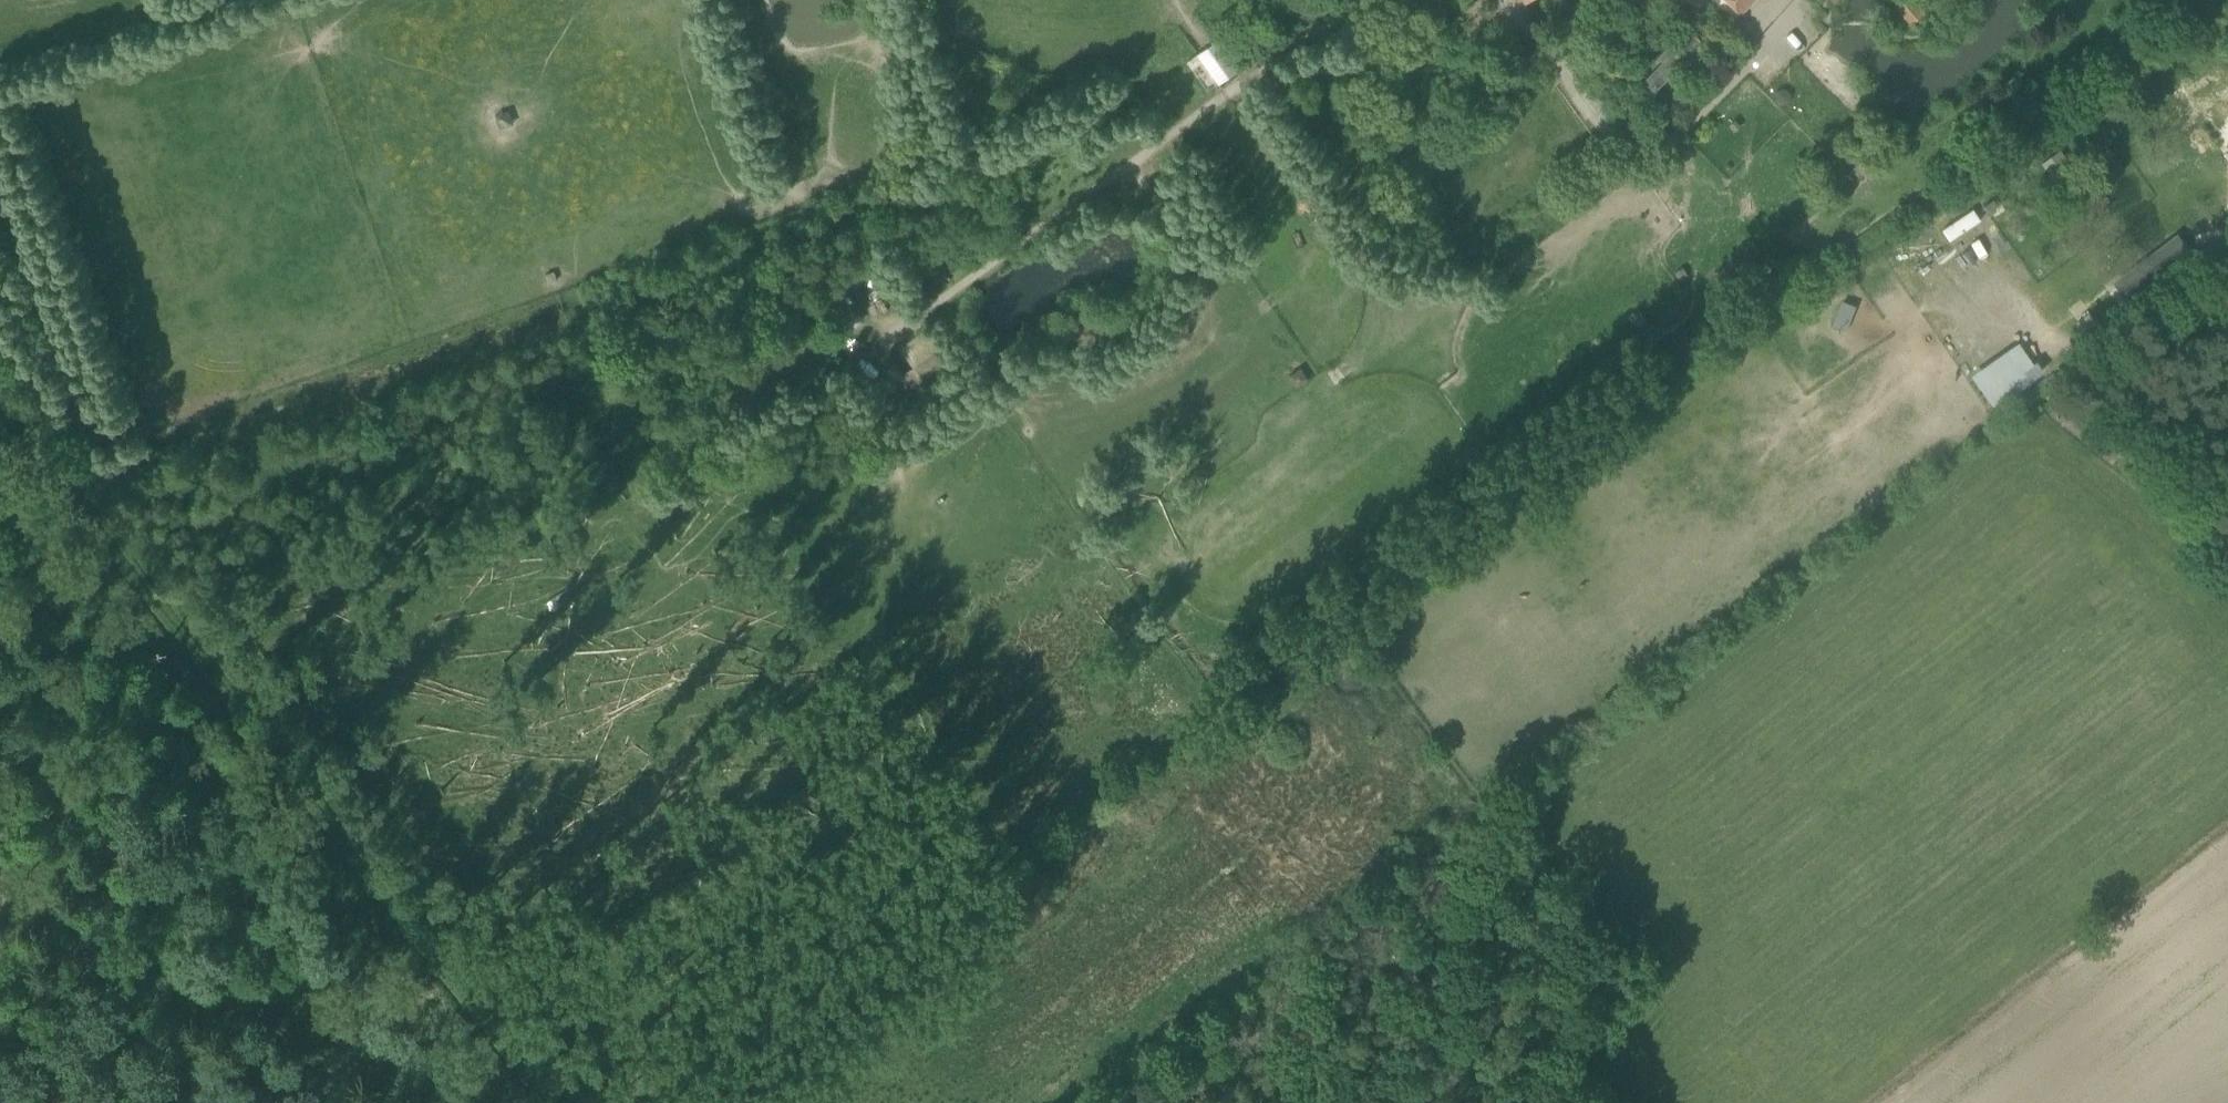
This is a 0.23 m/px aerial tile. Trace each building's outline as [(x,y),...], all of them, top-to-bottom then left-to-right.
[(1740,13),(1752,0),(1727,0),(1740,13)] [(1913,0),(1905,0),(1895,9),(1910,26),(1925,13),(1913,0)] [(1654,92),(1688,60),(1705,77),(1716,66),(1698,48),(1703,44),(1691,31),(1689,33),(1685,29),(1656,57),(1661,62),(1643,80),(1654,92)] [(1188,60),(1211,92),(1242,69),(1219,38),(1188,60)] [(2057,158),(2047,167),(2053,175),(2063,166),(2057,158)] [(1851,329),(1860,303),(1845,298),(1836,324),(1851,329)]
